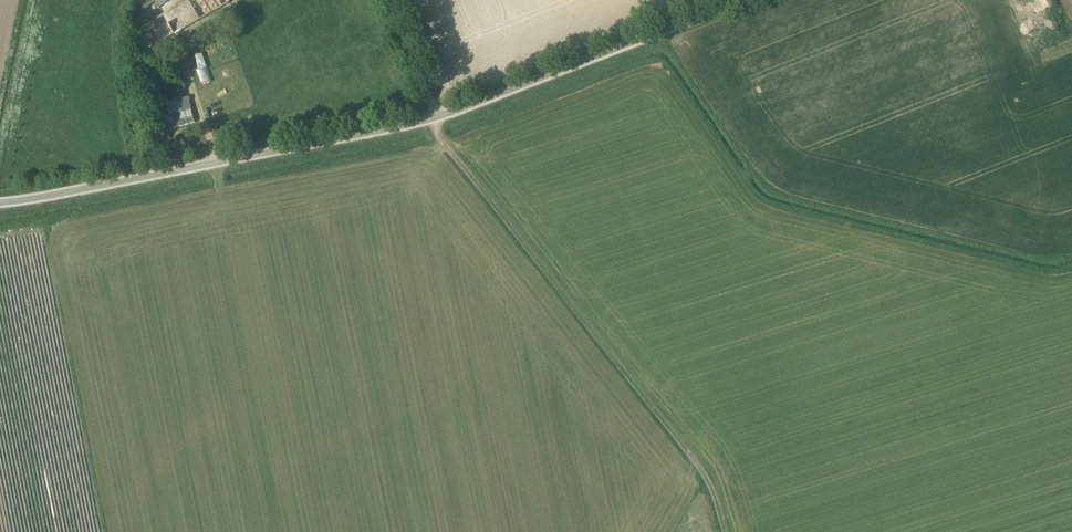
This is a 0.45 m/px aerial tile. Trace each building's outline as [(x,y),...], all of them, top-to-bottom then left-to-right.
[(230,2),(229,0),(189,0),(181,5),(178,0),(135,0),(130,2),(136,13),(156,1),(164,15),(144,26),(155,46),(230,2)] [(1071,20),(1071,0),(1063,0),(1071,20)] [(155,142),(170,138),(165,122),(151,126),(155,142)]
